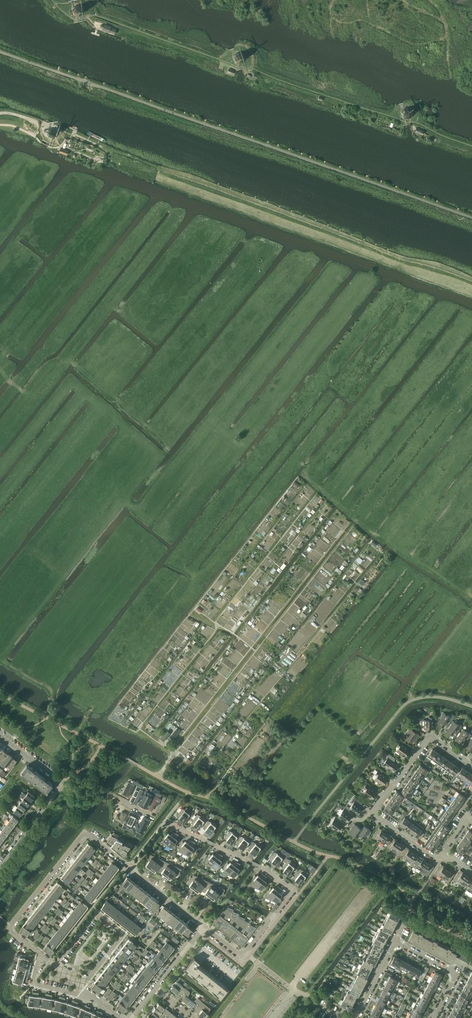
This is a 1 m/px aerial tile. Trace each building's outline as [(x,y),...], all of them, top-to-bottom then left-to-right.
[(73,8),(72,9),(73,13),(77,16),(81,15),(83,11),(83,8),(79,5),(75,6),(73,8)] [(101,26),(100,27),(103,28),(102,30),(109,33),(109,32),(115,34),(116,30),(111,28),(111,27),(104,24),(104,26),(101,25),(101,26)] [(235,54),(234,57),(235,62),(239,64),(242,62),(244,59),(244,58),(243,54),(239,53),(235,54)] [(402,112),(402,115),(406,119),(410,118),(413,113),(412,110),(408,108),(404,109),(402,112)] [(50,128),(48,136),(55,138),(57,130),(50,128)] [(446,722),(449,724),(455,716),(452,714),(450,717),(445,713),(438,723),(443,727),(446,722)] [(421,719),(421,726),(424,726),(424,729),(430,729),(430,728),(430,727),(433,727),(434,717),(429,717),(428,719),(424,719),(421,719)] [(455,730),(458,732),(462,726),(459,724),(459,725),(454,721),(447,731),(452,735),(455,730)] [(413,730),(415,728),(414,727),(411,726),(410,724),(407,728),(409,730),(404,737),(412,743),(415,737),(416,738),(418,734),(413,730)] [(464,738),(467,740),(471,734),(468,732),(468,733),(463,729),(456,739),(461,743),(464,738)] [(166,730),(160,738),(164,741),(170,733),(166,730)] [(408,751),(407,750),(408,748),(399,741),(396,745),(398,747),(396,750),(404,756),(408,751)] [(427,755),(432,759),(437,752),(432,749),(427,755)] [(0,757),(0,763),(1,764),(9,754),(5,751),(0,757)] [(437,752),(432,759),(436,762),(441,755),(437,752)] [(9,754),(1,764),(5,767),(7,765),(13,757),(9,754)] [(393,761),(395,758),(389,754),(386,757),(387,757),(382,764),(393,771),(398,765),(393,761)] [(441,755),(436,762),(441,765),(445,758),(441,755)] [(13,757),(7,765),(11,768),(17,760),(13,757)] [(445,758),(441,765),(445,768),(450,761),(445,758)] [(450,761),(445,768),(450,771),(454,765),(450,761)] [(33,783),(40,775),(33,770),(27,765),(20,773),(27,778),(33,783)] [(417,769),(425,775),(428,771),(420,765),(417,769)] [(454,765),(450,771),(454,774),(459,768),(454,765)] [(462,767),(455,776),(460,779),(461,777),(462,777),(466,770),(462,767)] [(414,774),(422,780),(425,775),(417,769),(414,774)] [(375,774),(376,775),(374,779),(382,785),(386,780),(385,779),(387,776),(377,770),(375,774)] [(462,777),(461,777),(466,780),(471,774),(466,770),(462,777)] [(410,778),(417,783),(419,784),(422,780),(414,774),(410,778)] [(46,793),(53,784),(46,780),(40,775),(33,783),(40,788),(46,793)] [(407,783),(414,787),(417,783),(410,778),(407,783)] [(122,794),(125,795),(126,793),(129,795),(134,785),(128,782),(122,794)] [(404,787),(413,793),(416,789),(414,787),(407,783),(404,787)] [(365,789),(363,793),(371,799),(375,794),(374,793),(375,791),(366,784),(363,788),(365,789)] [(401,792),(408,796),(410,798),(410,797),(411,797),(413,795),(413,793),(404,787),(401,792)] [(136,789),(130,801),(136,804),(143,791),(140,789),(139,791),(136,789)] [(28,791),(24,796),(24,797),(30,801),(34,796),(28,791)] [(139,805),(144,807),(147,802),(150,803),(154,795),(146,791),(139,805)] [(393,795),(402,801),(405,797),(396,791),(393,795)] [(455,797),(462,802),(465,797),(458,792),(455,797)] [(24,797),(24,796),(22,794),(20,796),(23,798),(21,801),(26,806),(30,801),(24,797)] [(390,800),(399,806),(402,801),(393,795),(390,800)] [(148,809),(152,811),(157,801),(159,802),(161,799),(155,796),(148,809)] [(353,802),(348,810),(349,811),(351,808),(358,813),(364,805),(361,804),(362,802),(354,796),(351,801),(353,802)] [(452,801),(459,806),(462,802),(455,797),(452,801)] [(387,804),(395,810),(399,806),(390,800),(387,804)] [(21,801),(17,806),(23,811),(26,806),(21,801)] [(449,806),(456,810),(459,806),(452,801),(449,806)] [(392,815),(395,810),(387,804),(383,809),(392,815)] [(13,811),(19,815),(23,811),(17,806),(13,811)] [(449,806),(446,810),(452,815),(456,810),(449,806)] [(181,819),(178,822),(181,824),(191,812),(192,811),(187,807),(185,809),(182,808),(176,815),(181,819)] [(347,821),(351,816),(353,813),(349,811),(348,810),(344,807),(339,815),(347,821)] [(441,813),(449,819),(452,815),(446,810),(444,809),(441,813)] [(114,819),(122,823),(127,813),(122,811),(119,815),(117,814),(114,819)] [(135,815),(134,815),(135,813),(130,811),(123,824),(128,826),(129,826),(133,828),(137,818),(136,816),(135,816),(135,815)] [(437,818),(439,819),(446,824),(449,819),(441,813),(437,818)] [(195,826),(193,829),(195,831),(206,818),(197,814),(190,822),(195,826)] [(13,815),(9,821),(15,825),(18,820),(13,815)] [(137,825),(135,828),(141,831),(147,820),(141,816),(138,821),(137,820),(135,824),(137,825)] [(338,830),(342,825),(344,822),(335,816),(330,824),(338,830)] [(404,817),(400,824),(404,827),(410,818),(409,820),(404,817)] [(410,818),(404,827),(409,830),(415,821),(410,818)] [(207,831),(204,834),(207,837),(217,824),(208,820),(202,828),(207,831)] [(9,821),(6,825),(11,829),(15,825),(9,821)] [(415,821),(409,830),(413,833),(418,827),(419,825),(415,821)] [(437,826),(446,832),(449,828),(440,822),(437,826)] [(354,823),(348,832),(356,838),(359,834),(362,829),(354,823)] [(123,824),(122,827),(133,833),(134,830),(127,827),(127,826),(123,824)] [(6,825),(2,830),(8,834),(11,829),(6,825)] [(359,834),(366,839),(372,831),(364,825),(362,829),(359,834)] [(418,827),(413,833),(418,836),(424,828),(419,825),(418,827)] [(434,831),(442,837),(446,832),(437,826),(434,831)] [(375,839),(379,841),(385,833),(381,830),(382,829),(379,827),(377,830),(376,830),(372,837),(375,839)] [(226,845),(229,847),(230,846),(230,845),(231,843),(232,842),(238,834),(230,830),(224,838),(228,841),(226,845)] [(168,842),(175,833),(172,831),(170,834),(168,832),(167,834),(165,833),(160,839),(162,841),(160,843),(166,845),(168,842)] [(430,835),(439,841),(442,837),(434,831),(430,835)] [(175,833),(168,842),(166,845),(171,848),(172,846),(174,847),(178,842),(177,840),(178,839),(176,837),(178,834),(175,833)] [(385,833),(379,841),(383,844),(382,845),(385,847),(393,837),(390,835),(389,836),(385,833)] [(462,838),(469,843),(471,839),(465,834),(462,838)] [(427,839),(436,846),(439,841),(430,835),(427,839)] [(116,850),(115,850),(116,851),(117,849),(119,850),(119,851),(119,850),(124,854),(130,846),(124,843),(124,844),(122,843),(122,842),(117,839),(118,838),(112,836),(106,843),(116,850)] [(240,847),(237,850),(240,852),(250,840),(241,836),(235,843),(240,847)] [(393,837),(385,847),(388,849),(389,848),(393,851),(399,843),(395,840),(395,839),(393,837)] [(459,843),(468,849),(471,845),(469,843),(462,838),(459,843)] [(177,851),(183,853),(192,841),(189,839),(187,842),(185,840),(184,842),(182,841),(177,847),(179,848),(177,851)] [(424,844),(426,846),(433,850),(436,846),(427,839),(424,844)] [(192,841),(183,853),(188,856),(189,854),(191,855),(195,850),(194,848),(195,847),(193,845),(195,842),(192,841)] [(249,856),(252,858),(262,845),(253,841),(247,849),(252,852),(249,856)] [(84,847),(91,853),(95,849),(92,846),(93,845),(89,842),(88,843),(84,847)] [(399,843),(393,851),(397,854),(396,855),(399,857),(403,852),(405,849),(406,847),(403,845),(403,846),(399,843)] [(456,847),(462,852),(465,854),(468,849),(459,843),(456,847)] [(81,852),(88,857),(91,853),(84,847),(81,852)] [(403,852),(399,857),(402,859),(403,858),(407,861),(413,853),(408,849),(407,851),(405,849),(403,852)] [(78,856),(85,861),(88,857),(81,852),(78,856)] [(205,864),(210,866),(220,854),(217,852),(215,855),(213,853),(211,855),(210,854),(205,860),(206,861),(205,864)] [(278,863),(284,856),(275,852),(274,852),(273,852),(272,853),(271,854),(271,855),(271,856),(269,859),(274,863),(271,866),(274,868),(276,865),(278,863)] [(413,853),(407,861),(410,864),(413,866),(420,856),(417,854),(416,855),(413,853)] [(143,863),(146,864),(150,868),(158,858),(150,854),(148,857),(147,856),(145,859),(146,859),(143,863)] [(220,854),(210,866),(215,869),(217,867),(218,868),(223,863),(221,861),(222,860),(220,858),(223,855),(220,854)] [(75,860),(81,866),(85,861),(78,856),(75,860)] [(420,856),(413,866),(416,868),(420,871),(426,862),(422,859),(423,858),(420,856)] [(159,870),(161,868),(166,861),(158,858),(150,868),(155,871),(156,869),(159,870)] [(71,864),(78,870),(81,866),(75,860),(71,864)] [(285,877),(296,864),(287,860),(281,868),(285,872),(283,875),(285,877)] [(166,861),(161,868),(159,870),(161,872),(166,875),(167,874),(174,865),(166,861)] [(230,871),(237,862),(234,861),(232,863),(230,862),(229,863),(227,862),(222,868),(224,870),(222,872),(228,875),(230,871)] [(109,866),(116,872),(119,867),(118,867),(119,866),(116,863),(115,864),(112,862),(109,866)] [(237,862),(230,871),(228,875),(233,877),(234,875),(236,876),(240,871),(239,870),(240,868),(238,866),(240,863),(237,862)] [(426,862),(420,871),(424,873),(424,874),(427,876),(432,869),(431,869),(434,866),(431,864),(430,865),(426,862)] [(68,869),(75,874),(78,870),(71,864),(68,869)] [(438,867),(433,874),(437,876),(437,875),(441,878),(447,870),(443,867),(444,866),(441,864),(439,867),(438,867)] [(174,865),(167,874),(166,875),(170,879),(172,877),(175,878),(178,874),(179,875),(180,872),(180,871),(182,869),(174,865)] [(105,871),(112,876),(116,872),(109,866),(105,871)] [(297,886),(308,872),(300,868),(292,877),(297,881),(294,884),(297,886)] [(64,873),(71,878),(75,874),(68,869),(64,873)] [(456,881),(460,884),(466,875),(462,872),(463,871),(460,869),(458,873),(458,872),(453,879),(456,882),(456,881)] [(447,870),(441,878),(445,881),(444,881),(447,884),(452,877),(454,874),(452,872),(451,872),(447,870)] [(102,875),(109,880),(112,876),(105,871),(102,875)] [(68,883),(71,878),(64,873),(61,877),(68,883)] [(251,883),(250,885),(255,887),(265,875),(262,873),(260,876),(258,875),(256,876),(255,875),(250,881),(251,883)] [(187,884),(189,885),(194,888),(195,887),(202,878),(194,874),(192,877),(190,876),(189,880),(187,884)] [(98,879),(105,885),(109,880),(102,875),(98,879)] [(265,875),(255,887),(260,890),(262,888),(263,889),(268,884),(266,883),(267,881),(265,879),(267,877),(265,875)] [(460,884),(464,886),(464,887),(467,889),(471,882),(471,878),(471,877),(470,878),(466,875),(460,884)] [(120,883),(122,884),(125,887),(131,880),(127,877),(123,881),(122,880),(120,883)] [(202,878),(195,887),(194,888),(198,892),(200,890),(202,891),(209,882),(202,878)] [(95,883),(102,889),(105,885),(98,879),(95,883)] [(131,880),(125,887),(129,890),(135,883),(131,880)] [(53,886),(61,892),(64,888),(57,882),(53,886)] [(209,882),(202,891),(205,892),(209,896),(210,895),(217,886),(209,882)] [(91,888),(98,893),(102,889),(95,883),(91,888)] [(135,883),(129,890),(133,894),(139,886),(135,883)] [(265,897),(270,900),(271,900),(280,887),(278,885),(275,888),(273,887),(272,889),(270,887),(265,894),(267,895),(265,897)] [(50,891),(57,896),(61,892),(53,886),(50,891)] [(139,886),(133,894),(137,897),(143,890),(139,886)] [(217,886),(210,895),(209,896),(214,899),(215,897),(218,898),(221,895),(222,896),(224,892),(223,892),(225,889),(217,886)] [(280,887),(271,900),(276,902),(277,900),(279,902),(283,896),(282,895),(283,893),(281,892),(283,889),(280,887)] [(88,892),(95,898),(98,893),(91,888),(88,892)] [(143,890),(137,897),(141,900),(147,893),(143,890)] [(47,895),(54,900),(57,896),(50,891),(47,895)] [(92,902),(95,898),(88,892),(85,896),(92,902)] [(147,893),(141,900),(145,903),(151,896),(147,893)] [(43,899),(50,905),(54,900),(47,895),(43,899)] [(151,896),(145,903),(149,906),(155,899),(151,896)] [(40,904),(47,909),(50,905),(43,899),(40,904)] [(155,899),(149,906),(154,910),(157,908),(156,907),(159,902),(155,899)] [(101,907),(105,911),(111,904),(107,900),(101,907)] [(77,905),(85,911),(88,907),(81,901),(77,905)] [(36,908),(43,914),(47,909),(40,904),(36,908)] [(111,904),(105,911),(110,914),(115,907),(111,904)] [(74,910),(81,915),(85,911),(77,905),(74,910)] [(228,905),(216,920),(219,923),(215,926),(218,929),(234,909),(233,909),(227,906),(228,905)] [(157,912),(162,916),(168,909),(163,906),(160,910),(159,909),(157,912)] [(115,907),(110,914),(114,918),(120,910),(115,907)] [(33,912),(40,918),(43,914),(36,908),(33,912)] [(168,909),(162,916),(166,919),(172,912),(168,909)] [(239,914),(233,911),(234,910),(234,909),(218,929),(221,931),(224,927),(227,929),(239,914)] [(71,914),(78,920),(81,915),(74,910),(71,914)] [(120,910),(114,918),(118,921),(124,914),(120,910)] [(387,915),(397,920),(400,915),(389,910),(387,915)] [(30,916),(37,922),(40,918),(33,912),(30,916)] [(172,912),(166,919),(170,923),(176,915),(172,912)] [(67,918),(75,923),(78,920),(71,914),(67,918)] [(124,914),(118,921),(122,924),(128,917),(124,914)] [(245,918),(238,915),(239,914),(227,929),(230,932),(227,935),(230,938),(245,918)] [(176,915),(170,923),(174,926),(180,919),(176,915)] [(385,919),(395,924),(397,920),(387,915),(385,919)] [(27,920),(34,926),(37,922),(30,916),(27,920)] [(128,917),(122,924),(127,928),(132,921),(128,917)] [(64,922),(71,928),(75,923),(67,918),(64,922)] [(250,923),(244,920),(245,918),(230,938),(232,940),(236,936),(238,938),(251,923),(250,923)] [(180,919),(174,926),(178,929),(184,922),(180,919)] [(382,924),(393,929),(395,924),(385,919),(382,924)] [(23,925),(30,930),(34,926),(27,920),(23,925)] [(132,921),(127,928),(131,931),(136,924),(132,921)] [(61,926),(68,932),(71,928),(64,922),(61,926)] [(184,922),(178,929),(182,932),(188,925),(184,922)] [(256,927),(250,924),(251,923),(238,938),(241,941),(238,944),(241,947),(256,927)] [(136,924),(131,931),(135,934),(141,927),(136,924)] [(379,928),(389,933),(390,933),(393,929),(382,924),(380,928),(379,927),(378,927),(379,928)] [(27,935),(30,930),(23,925),(20,929),(27,935)] [(188,925),(182,932),(186,936),(187,935),(188,936),(191,932),(190,931),(192,928),(188,925)] [(57,931),(64,936),(68,932),(61,926),(57,931)] [(376,932),(387,937),(389,933),(379,928),(378,927),(376,932)] [(422,945),(427,936),(422,933),(423,932),(419,930),(418,931),(413,928),(408,938),(415,942),(422,945)] [(54,935),(61,941),(64,936),(57,931),(54,935)] [(374,936),(384,942),(387,937),(376,932),(374,936)] [(51,939),(58,945),(61,941),(54,935),(51,939)] [(373,941),(383,947),(384,946),(382,946),(384,942),(374,936),(372,941),(373,941)] [(437,953),(442,943),(436,941),(437,940),(435,939),(433,938),(433,939),(427,936),(422,945),(437,953)] [(125,943),(133,949),(136,945),(133,942),(133,941),(130,938),(129,939),(125,943)] [(167,942),(163,946),(171,952),(174,947),(176,944),(168,938),(165,941),(167,942)] [(47,944),(54,949),(58,945),(51,939),(47,944)] [(371,946),(381,951),(383,947),(373,941),(371,946)] [(122,948),(129,954),(133,949),(125,943),(122,948)] [(447,946),(442,943),(437,953),(444,957),(451,961),(454,955),(456,951),(451,948),(451,947),(448,945),(447,946)] [(51,954),(54,949),(47,944),(44,948),(51,954)] [(160,950),(167,956),(171,952),(163,946),(161,944),(158,948),(160,950)] [(368,950),(379,956),(381,951),(371,946),(368,950)] [(118,952),(126,958),(129,954),(122,948),(118,952)] [(157,954),(164,960),(167,956),(160,950),(157,954)] [(366,955),(377,960),(379,956),(368,950),(366,955)] [(467,962),(470,957),(459,951),(457,957),(467,962)] [(118,952),(115,956),(123,962),(126,958),(118,952)] [(154,954),(152,957),(161,965),(164,960),(157,954),(154,952),(153,954),(154,954)] [(19,956),(18,963),(31,966),(31,963),(28,962),(29,958),(26,958),(26,955),(21,954),(21,957),(19,956)] [(364,960),(373,964),(374,964),(377,960),(366,955),(364,959),(363,958),(362,959),(363,959),(364,960)] [(115,956),(112,960),(119,966),(123,962),(115,956)] [(150,959),(148,961),(157,969),(161,965),(152,957),(150,956),(149,958),(150,959)] [(198,963),(200,961),(194,956),(184,969),(192,976),(193,974),(197,978),(196,979),(202,984),(203,983),(208,986),(207,988),(213,992),(214,991),(218,995),(217,996),(220,998),(229,987),(228,989),(197,964),(198,962),(198,963)] [(395,967),(396,965),(399,959),(394,956),(392,959),(391,958),(388,963),(395,967)] [(360,963),(370,968),(373,964),(364,960),(363,959),(362,959),(360,963)] [(399,959),(396,965),(401,968),(405,961),(399,959)] [(112,960),(108,964),(116,971),(119,966),(112,960)] [(146,967),(154,973),(157,969),(148,961),(145,965),(146,967)] [(405,961),(401,968),(407,971),(410,964),(405,961)] [(18,963),(16,969),(26,971),(26,968),(30,969),(31,966),(18,963)] [(358,967),(368,973),(370,968),(360,963),(358,967)] [(410,964),(407,971),(412,974),(415,967),(410,964)] [(105,969),(112,975),(116,971),(108,965),(105,969)] [(143,971),(151,977),(154,973),(146,967),(143,971)] [(366,977),(367,978),(366,977),(368,973),(358,967),(355,972),(357,973),(366,977)] [(415,967),(412,974),(418,976),(421,970),(415,967)] [(16,969),(15,975),(27,979),(28,976),(25,975),(26,971),(16,969)] [(102,973),(109,979),(112,975),(105,969),(102,973)] [(147,982),(151,977),(143,971),(141,970),(138,974),(147,982)] [(434,971),(431,977),(438,980),(441,975),(434,971)] [(354,977),(365,982),(367,978),(366,977),(357,973),(355,972),(357,973),(354,977)] [(98,977),(106,983),(109,979),(102,973),(98,977)] [(134,978),(144,986),(147,982),(138,974),(134,978)] [(27,982),(27,979),(15,975),(13,981),(14,981),(13,984),(18,986),(19,983),(22,984),(23,981),(27,982)] [(387,982),(393,985),(394,985),(396,986),(399,981),(390,976),(387,982)] [(102,987),(102,988),(106,983),(98,977),(95,982),(102,987)] [(352,981),(363,987),(365,982),(354,977),(352,981)] [(431,977),(429,982),(435,986),(438,980),(431,977)] [(133,984),(141,990),(144,986),(134,978),(131,983),(133,984)] [(350,986),(360,991),(363,987),(352,981),(350,986)] [(91,986),(98,991),(100,992),(103,988),(102,988),(102,987),(95,982),(91,986)] [(173,985),(169,990),(175,994),(178,990),(181,992),(184,987),(177,982),(175,984),(176,985),(175,986),(173,985)] [(387,982),(384,987),(391,990),(393,985),(387,982)] [(429,982),(426,987),(433,991),(435,986),(429,982)] [(128,987),(137,994),(141,990),(133,984),(130,988),(128,987)] [(347,990),(357,995),(358,996),(360,991),(350,986),(346,984),(344,988),(347,990)] [(462,990),(471,994),(471,993),(471,989),(465,985),(462,990)] [(126,993),(134,999),(137,994),(128,987),(124,991),(126,993)] [(183,994),(180,998),(187,1004),(190,999),(188,997),(190,992),(185,987),(184,987),(181,992),(183,994)] [(384,987),(381,992),(388,996),(388,995),(391,997),(394,992),(393,991),(393,992),(391,990),(384,987)] [(426,987),(423,993),(430,996),(433,991),(426,987)] [(342,993),(354,999),(357,995),(347,990),(344,988),(342,993)] [(460,994),(469,999),(471,994),(462,990),(460,994)] [(28,1004),(34,1005),(36,992),(32,991),(32,995),(29,995),(28,998),(25,997),(25,1003),(28,1003),(28,1004)] [(381,992),(379,998),(385,1001),(388,996),(381,992)] [(40,1006),(46,1007),(49,994),(46,993),(45,997),(42,996),(40,1006)] [(123,997),(130,1003),(134,999),(126,993),(123,997)] [(352,1004),(354,999),(342,993),(339,997),(352,1004)] [(423,993),(420,998),(427,1002),(430,996),(423,993)] [(46,1007),(53,1008),(55,999),(51,998),(52,994),(49,994),(46,1007)] [(458,999),(466,1003),(469,999),(460,994),(458,999)] [(59,1010),(62,997),(59,996),(58,1000),(55,999),(53,1008),(59,1010)] [(64,1001),(65,998),(62,997),(59,1010),(65,1011),(68,1002),(64,1001)] [(127,1007),(130,1003),(123,997),(120,1001),(127,1007)] [(350,1008),(352,1004),(339,997),(337,1002),(350,1008)] [(190,999),(187,1004),(194,1009),(197,1005),(199,1007),(203,1002),(198,998),(193,1001),(190,999)] [(379,998),(376,1003),(382,1006),(385,1001),(379,998)] [(420,998),(418,1004),(424,1007),(427,1002),(420,998)] [(455,1003),(464,1007),(466,1003),(458,999),(455,1003)] [(68,1002),(65,1011),(71,1014),(75,1001),(72,1000),(71,1003),(68,1002)] [(126,1007),(127,1007),(120,1001),(118,1000),(115,1004),(116,1005),(123,1011),(126,1007)] [(71,1014),(76,1016),(80,1007),(77,1006),(78,1002),(75,1001),(71,1014)] [(202,1009),(199,1013),(204,1017),(208,1013),(206,1012),(208,1010),(208,1011),(211,1008),(203,1002),(199,1007),(202,1009)] [(155,1010),(153,1012),(160,1017),(164,1013),(161,1011),(164,1007),(159,1003),(156,1007),(157,1009),(156,1010),(155,1010)] [(376,1003),(373,1008),(380,1012),(382,1006),(376,1003)] [(453,1008),(462,1012),(464,1007),(455,1003),(453,1008)] [(82,1017),(88,1006),(85,1004),(83,1008),(80,1007),(76,1016),(82,1017)] [(415,1009),(421,1012),(424,1007),(418,1004),(415,1009)] [(92,1012),(89,1011),(90,1007),(88,1006),(82,1017),(89,1017),(92,1012)] [(373,1008),(370,1013),(378,1017),(379,1015),(378,1014),(380,1012),(373,1008)] [(451,1012),(459,1017),(462,1012),(453,1008),(451,1012)] [(415,1009),(412,1014),(419,1017),(421,1012),(415,1009)]
